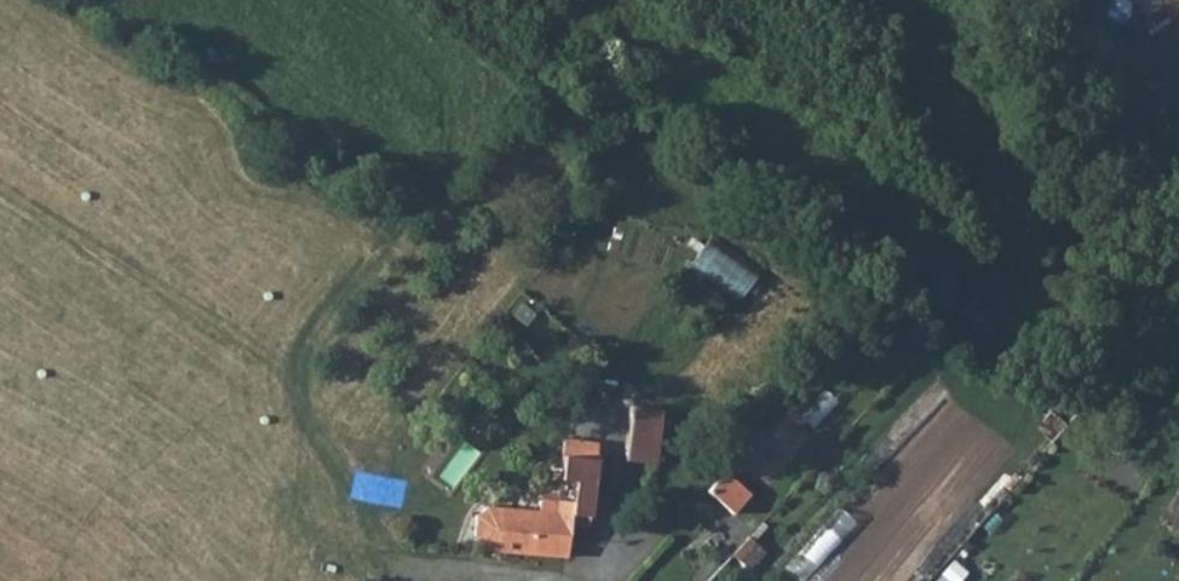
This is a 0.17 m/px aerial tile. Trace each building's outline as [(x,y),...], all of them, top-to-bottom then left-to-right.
[(1173,10),(1165,0),(1135,0),(1153,25),(1173,10)] [(1173,10),(1178,6),(1178,0),(1165,0),(1173,10)] [(656,464),(661,408),(627,405),(622,461),(656,464)] [(493,551),(498,552),(552,556),(567,557),(570,526),(579,527),(579,515),(590,516),(595,459),(560,457),(557,503),(540,501),(539,512),(496,508),(485,517),(483,541),(493,551)]
